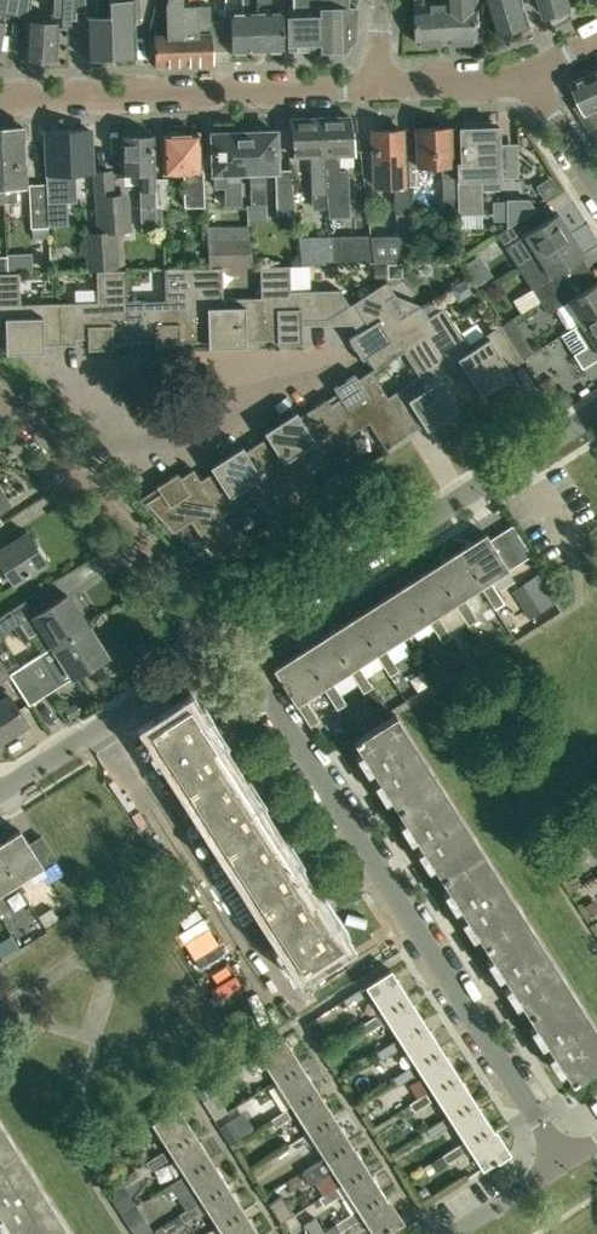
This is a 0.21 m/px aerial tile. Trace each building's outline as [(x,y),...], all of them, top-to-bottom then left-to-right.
[(29,0),(0,0),(0,11),(26,16),(29,0)] [(24,57),(57,58),(58,23),(70,23),(71,11),(72,11),(72,0),(52,0),(51,21),(26,20),(24,57)] [(72,11),(85,11),(84,0),(72,0),(72,11)] [(86,16),(87,56),(112,55),(109,0),(96,0),(97,16),(86,16)] [(112,55),(136,54),(134,16),(138,16),(138,0),(109,0),(112,55)] [(155,34),(156,64),(185,62),(183,6),(182,0),(166,0),(166,17),(167,17),(167,34),(155,34)] [(230,12),(231,51),(258,50),(256,0),(242,0),(242,12),(230,12)] [(258,50),(283,49),(282,10),(270,10),(270,0),(256,0),(258,50)] [(288,11),(289,25),(289,49),(347,48),(355,41),(356,11),(357,7),(347,7),(347,0),(293,0),(293,10),(288,11)] [(419,43),(449,42),(447,0),(418,0),(419,43)] [(449,42),(480,41),(478,0),(447,0),(449,42)] [(499,32),(530,23),(523,0),(490,0),(499,32)] [(572,7),(570,0),(541,0),(546,15),(572,7)] [(197,5),(183,6),(185,62),(212,61),(210,16),(197,16),(197,5)] [(572,81),(581,101),(574,105),(596,141),(596,70),(572,81)] [(350,115),(320,117),(328,214),(346,214),(344,170),(336,171),(336,154),(352,154),(350,115)] [(320,117),(290,118),(292,156),(308,155),(309,192),(311,192),(312,206),(324,206),(324,214),(328,214),(320,117)] [(456,163),(457,197),(458,213),(482,212),(481,178),(500,178),(499,125),(494,125),(493,120),(475,121),(475,125),(459,126),(461,161),(456,161),(456,163)] [(23,126),(1,127),(5,202),(16,202),(15,185),(25,185),(23,126)] [(417,155),(408,155),(408,160),(408,161),(408,184),(418,184),(418,165),(442,164),(443,197),(457,197),(456,163),(452,163),(450,126),(416,128),(417,155)] [(408,160),(403,160),(402,128),(373,129),(375,185),(397,185),(398,213),(409,213),(408,184),(408,161),(408,160)] [(92,172),(91,153),(90,129),(46,130),(48,172),(46,172),(46,185),(47,201),(65,200),(65,193),(75,192),(74,173),(92,172)] [(198,133),(181,134),(178,129),(170,130),(167,134),(163,134),(165,172),(183,171),(185,206),(204,205),(203,169),(199,169),(198,133)] [(153,134),(150,135),(146,130),(138,130),(134,135),(120,136),(121,172),(139,172),(140,205),(155,204),(153,134)] [(275,130),(244,131),(245,170),(250,170),(251,204),(267,203),(265,170),(276,170),(275,130)] [(244,131),(212,132),(214,186),(225,185),(226,205),(242,205),(240,171),(245,170),(244,131)] [(290,169),(276,170),(278,212),(295,212),(290,169)] [(118,269),(115,228),(113,192),(111,174),(92,176),(96,229),(84,230),(87,269),(118,269)] [(156,207),(168,207),(167,178),(155,179),(156,207)] [(48,235),(47,201),(46,185),(32,185),(33,236),(48,235)] [(113,192),(115,228),(130,227),(127,191),(113,192)] [(457,211),(457,198),(443,198),(443,211),(457,211)] [(528,228),(521,218),(535,209),(528,199),(507,199),(508,227),(497,234),(518,267),(571,234),(557,212),(532,228),(528,228)] [(540,301),(570,282),(562,269),(585,255),(571,234),(518,267),(532,288),(540,301)] [(403,235),(369,236),(373,263),(413,261),(412,239),(403,239),(403,235)] [(330,237),(333,264),(356,263),(373,263),(369,236),(330,237)] [(302,265),(333,264),(330,237),(299,238),(302,265)] [(210,267),(222,266),(253,266),(250,239),(207,241),(210,267)] [(402,268),(402,263),(400,263),(388,263),(389,272),(389,277),(399,277),(402,277),(402,268)] [(350,305),(350,304),(340,289),(291,290),(290,264),(260,265),(261,297),(262,339),(277,339),(277,344),(302,343),(302,320),(328,320),(350,305)] [(387,277),(386,264),(374,265),(375,270),(375,278),(387,277)] [(262,339),(261,297),(223,298),(222,266),(210,267),(193,267),(195,341),(208,340),(208,346),(246,346),(246,340),(262,339)] [(181,341),(195,341),(193,267),(164,268),(165,299),(127,300),(128,336),(155,335),(156,347),(181,347),(181,341)] [(128,336),(127,300),(126,269),(96,270),(97,301),(59,302),(60,344),(76,344),(76,337),(87,337),(88,349),(113,348),(113,343),(128,343),(128,336)] [(60,344),(59,302),(21,303),(20,272),(0,273),(0,346),(5,346),(5,352),(43,351),(42,345),(60,344)] [(478,289),(469,276),(458,283),(450,289),(458,302),(461,300),(478,289)] [(437,329),(429,316),(421,304),(400,318),(388,299),(396,294),(387,280),(350,304),(350,305),(353,303),(368,326),(349,338),(362,359),(367,356),(375,369),(403,351),(428,335),(437,329)] [(596,311),(596,281),(578,294),(570,282),(540,301),(548,313),(559,306),(558,313),(566,325),(572,327),(573,327),(581,322),(596,311)] [(444,306),(429,316),(437,329),(428,335),(467,396),(478,388),(481,393),(513,373),(510,368),(524,359),(501,324),(468,344),(444,306)] [(572,327),(561,334),(583,368),(596,359),(596,311),(581,322),(573,327),(572,327)] [(428,335),(403,351),(419,376),(387,396),(410,432),(424,423),(427,428),(459,408),(456,403),(467,396),(428,335)] [(523,358),(534,351),(526,339),(515,346),(523,358)] [(410,432),(387,396),(371,370),(358,378),(355,374),(334,387),(340,397),(330,403),(327,398),(313,407),(336,442),(368,422),(385,448),(410,432)] [(551,375),(539,382),(546,393),(554,389),(555,381),(551,375)] [(304,463),(336,442),(313,407),(299,416),(296,411),(264,431),(267,436),(256,443),(296,505),(321,489),(304,463)] [(213,471),(200,479),(223,515),(255,494),(272,521),(296,505),(256,443),(245,450),(242,445),(210,465),(213,471)] [(223,515),(200,479),(193,468),(180,477),(177,472),(156,486),(160,492),(145,502),(173,531),(191,520),(207,546),(212,544),(220,557),(249,539),(240,525),(233,530),(223,515)] [(8,502),(0,489),(0,508),(8,502)] [(25,574),(46,561),(27,532),(0,549),(0,566),(2,564),(13,581),(25,574)] [(486,533),(459,550),(482,586),(495,608),(504,602),(490,581),(509,569),(486,533)] [(459,550),(433,567),(456,603),(469,625),(479,618),(465,597),(482,586),(459,550)] [(433,567),(406,584),(429,620),(443,641),(452,636),(438,614),(456,603),(433,567)] [(533,576),(513,589),(531,617),(551,604),(533,576)] [(406,584),(380,601),(403,637),(429,620),(406,584)] [(0,615),(0,635),(17,624),(27,640),(43,629),(53,645),(86,624),(67,594),(36,614),(26,599),(0,615)] [(380,601),(353,617),(376,654),(390,675),(399,669),(386,647),(403,637),(380,601)] [(328,634),(351,670),(365,692),(373,686),(360,664),(376,654),(353,617),(328,634)] [(53,645),(9,673),(29,704),(61,683),(74,676),(106,655),(86,624),(53,645)] [(328,634),(301,651),(324,687),(337,708),(346,703),(333,681),(351,670),(328,634)] [(301,651),(274,668),(310,726),(320,719),(306,698),(324,687),(301,651)] [(11,676),(10,675),(0,660),(0,683),(11,676)] [(0,699),(0,736),(2,739),(28,722),(10,693),(0,699)] [(77,703),(66,709),(72,718),(82,711),(77,703)] [(189,705),(150,730),(188,790),(227,765),(189,705)] [(396,713),(354,740),(398,808),(440,781),(396,713)] [(227,765),(188,790),(226,849),(265,824),(227,765)] [(440,781),(398,808),(441,877),(483,850),(440,781)] [(265,824),(226,849),(264,909),(303,884),(265,824)] [(0,843),(0,857),(17,883),(43,866),(20,830),(0,843)] [(483,850),(441,877),(485,945),(527,918),(483,850)] [(17,883),(0,857),(0,894),(17,883)] [(583,883),(578,875),(570,880),(575,888),(583,883)] [(303,884),(264,909),(302,968),(340,943),(303,884)] [(596,899),(584,906),(586,909),(590,916),(596,912),(596,901),(596,899)] [(42,915),(48,925),(58,919),(52,909),(42,915)] [(527,918),(485,945),(529,1013),(570,987),(527,918)] [(391,969),(366,985),(383,1012),(408,995),(391,969)] [(529,1013),(572,1082),(596,1066),(596,1028),(570,987),(529,1013)] [(343,999),(348,1006),(364,996),(360,989),(343,999)] [(408,995),(383,1012),(399,1037),(425,1021),(408,995)] [(377,1015),(360,1026),(365,1033),(381,1023),(377,1015)] [(425,1021),(399,1037),(416,1063),(441,1047),(425,1021)] [(284,1037),(259,1053),(276,1080),(301,1063),(284,1037)] [(393,1041),(377,1052),(381,1059),(398,1049),(393,1041)] [(441,1047),(416,1063),(432,1089),(458,1073),(441,1047)] [(301,1063),(276,1080),(292,1105),(318,1089),(301,1063)] [(410,1067),(393,1078),(398,1085),(414,1074),(410,1067)] [(458,1073),(432,1089),(449,1115),(474,1099),(458,1073)] [(204,1099),(214,1092),(210,1085),(199,1092),(204,1099)] [(318,1089),(292,1105),(309,1131),(334,1115),(318,1089)] [(426,1093),(410,1104),(414,1111),(431,1100),(426,1093)] [(474,1099),(449,1115),(465,1141),(491,1125),(474,1099)] [(177,1105),(152,1121),(169,1148),(194,1132),(177,1105)] [(286,1109),(270,1119),(275,1127),(291,1116),(286,1109)] [(238,1140),(256,1129),(244,1111),(219,1127),(231,1145),(238,1140)] [(334,1115),(309,1131),(325,1157),(351,1141),(334,1115)] [(443,1119),(405,1143),(410,1150),(447,1126),(443,1119)] [(17,1148),(0,1120),(0,1159),(17,1148)] [(151,1133),(146,1125),(130,1136),(134,1143),(151,1133)] [(491,1125),(465,1141),(482,1168),(508,1151),(491,1125)] [(194,1132),(169,1148),(185,1174),(211,1158),(194,1132)] [(303,1135),(287,1145),(291,1152),(308,1142),(303,1135)] [(334,1170),(342,1183),(367,1167),(351,1141),(325,1157),(303,1171),(308,1178),(312,1184),(334,1170)] [(459,1145),(443,1155),(447,1163),(464,1152),(459,1145)] [(0,1159),(0,1212),(14,1233),(32,1233),(61,1216),(17,1148),(0,1159)] [(168,1159),(163,1152),(147,1162),(151,1170),(168,1159)] [(436,1170),(436,1171),(447,1164),(447,1163),(442,1155),(442,1156),(431,1162),(433,1167),(436,1170)] [(211,1158),(185,1174),(202,1200),(227,1184),(211,1158)] [(367,1167),(342,1183),(358,1209),(384,1193),(367,1167)] [(227,1184),(202,1200),(218,1226),(244,1209),(227,1184)] [(336,1186),(320,1197),(324,1204),(341,1194),(336,1186)] [(358,1209),(374,1233),(379,1233),(401,1220),(384,1193),(358,1209)] [(285,1198),(282,1194),(280,1195),(268,1203),(279,1220),(281,1222),(295,1213),(285,1198)] [(201,1211),(196,1204),(180,1214),(184,1221),(201,1211)] [(122,1214),(127,1221),(135,1233),(147,1233),(153,1230),(145,1217),(137,1205),(131,1209),(122,1214)] [(218,1226),(224,1233),(259,1233),(244,1209),(218,1226)] [(353,1212),(336,1223),(341,1230),(357,1220),(353,1212)] [(325,1230),(316,1215),(305,1223),(312,1233),(319,1233),(325,1230)] [(32,1233),(73,1233),(61,1216),(32,1233)] [(325,1230),(327,1233),(334,1233),(341,1230),(336,1223),(325,1230)]
